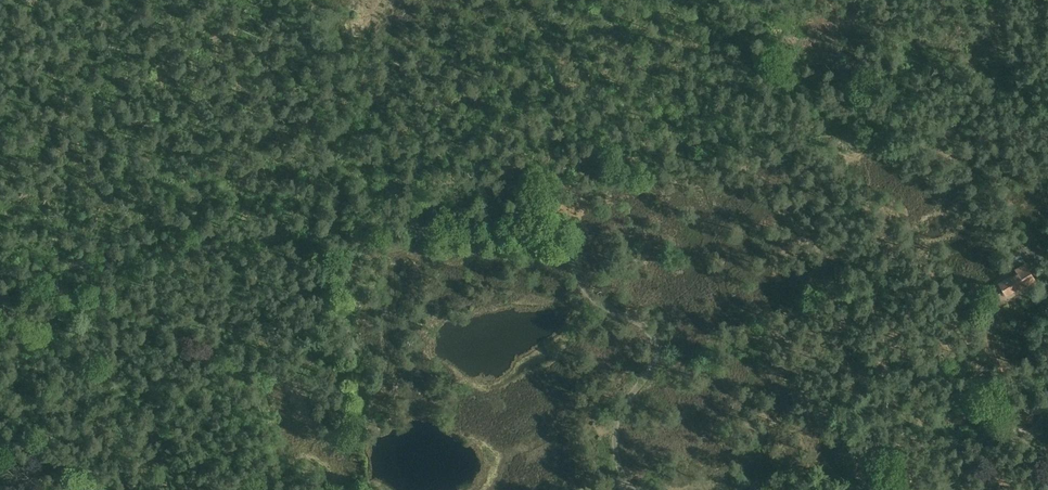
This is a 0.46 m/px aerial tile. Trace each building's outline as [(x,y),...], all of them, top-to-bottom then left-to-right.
[(1016,270),(1019,274),(1000,285),(1006,294),(1024,283),(1027,288),(1037,282),(1026,264),(1016,270)] [(1034,415),(1023,413),(1021,421),(1032,423),(1034,415)]
